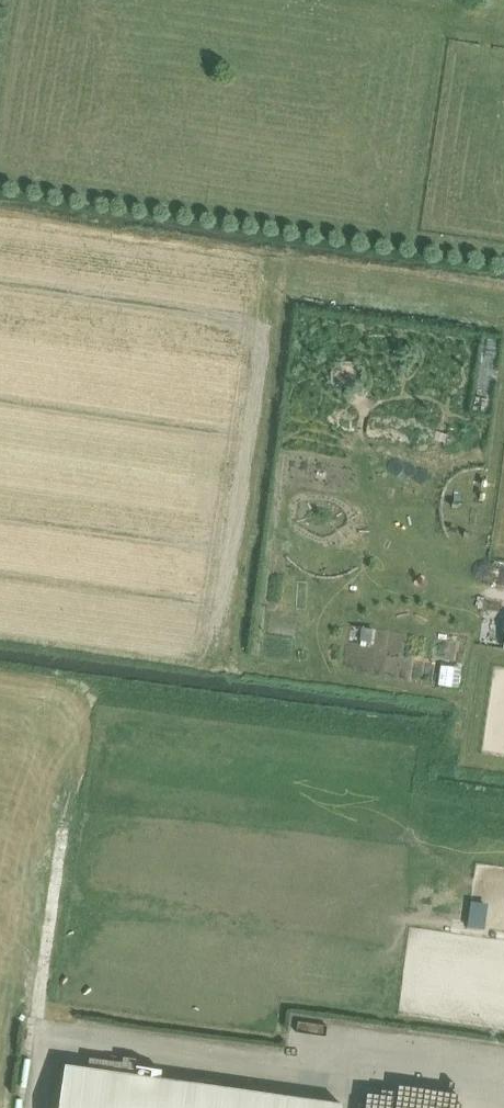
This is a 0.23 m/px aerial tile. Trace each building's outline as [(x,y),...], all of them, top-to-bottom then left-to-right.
[(59,1107),(342,1107),(342,1105),(65,1066),(59,1107)]
